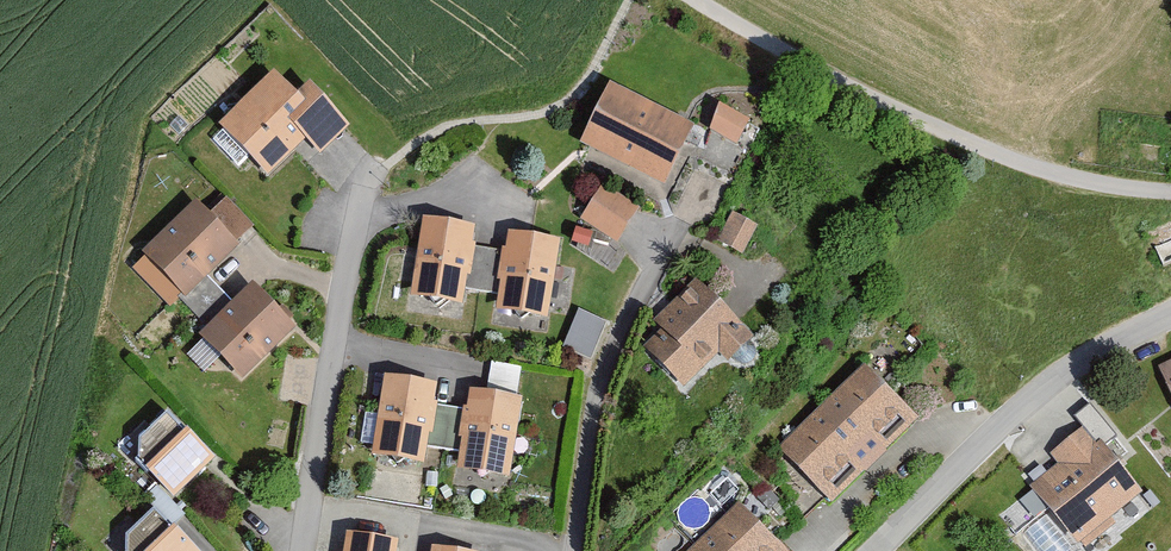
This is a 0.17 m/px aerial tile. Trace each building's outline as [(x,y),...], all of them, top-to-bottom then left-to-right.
[(303,104),(276,80),(224,134),(271,183),(308,146),(325,161),(353,132),(313,93),(303,104)] [(700,135),(614,90),(583,152),(668,200),(700,135)] [(735,139),(747,114),(717,99),(704,124),(735,139)] [(215,192),(145,260),(188,305),(258,234),(215,192)] [(641,215),(604,194),(585,225),(620,248),(641,215)] [(742,248),(755,220),(730,208),(717,237),(742,248)] [(480,233),(425,226),(412,304),(467,312),(480,233)] [(1148,240),(1170,280),(1170,229),(1148,240)] [(562,247),(513,241),(500,319),(553,324),(562,247)] [(749,335),(697,284),(660,321),(666,326),(646,346),(682,381),(718,346),(728,356),(749,335)] [(253,293),(201,343),(243,391),(301,336),(253,293)] [(594,352),(608,314),(579,303),(565,342),(594,352)] [(493,365),(491,382),(518,385),(520,368),(493,365)] [(1160,371),(1170,394),(1170,366),(1160,371)] [(864,368),(785,447),(832,495),(912,416),(864,368)] [(440,391),(386,384),(375,463),(429,470),(440,391)] [(525,403),(474,398),(462,480),(514,485),(525,403)] [(125,460),(175,508),(223,465),(168,416),(125,460)] [(1056,472),(1031,490),(1078,549),(1145,498),(1094,433),(1052,462),(1056,472)] [(693,550),(783,550),(740,506),(693,550)] [(158,517),(121,550),(192,550),(158,517)] [(347,541),(346,550),(402,550),(402,547),(347,541)]
